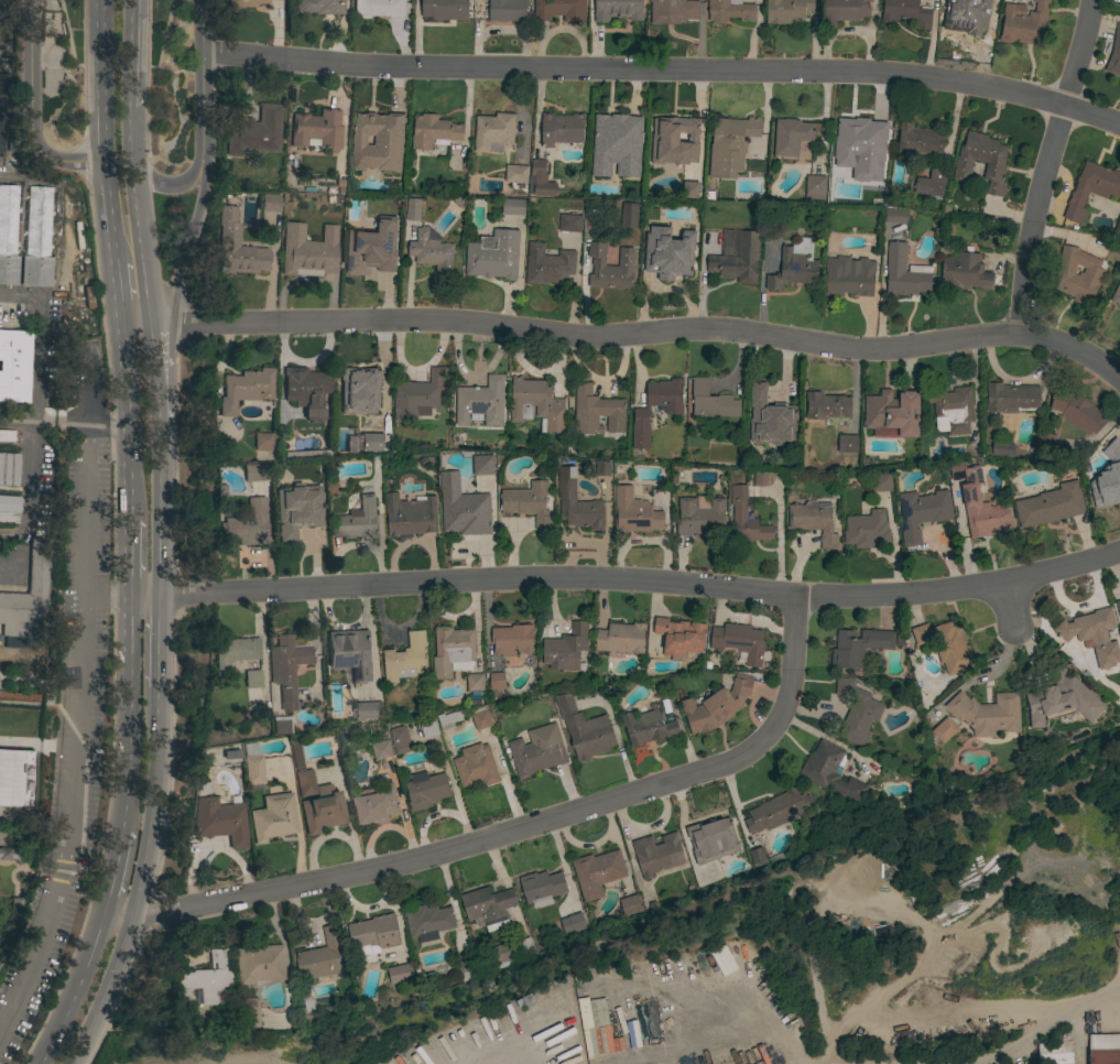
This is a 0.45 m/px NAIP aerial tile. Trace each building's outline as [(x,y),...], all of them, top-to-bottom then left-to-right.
[(294,13),(294,0),(311,0),(312,13),(294,13)] [(354,18),(354,0),(405,0),(404,18),(389,18),(389,17),(371,17),(371,19),(354,18)] [(421,17),(421,0),(468,0),(468,20),(432,20),(432,17),(421,17)] [(489,21),(489,0),(529,0),(529,7),(526,7),(525,22),(489,21)] [(534,21),(534,0),(585,0),(585,22),(563,22),(563,15),(551,15),(551,21),(534,21)] [(594,23),(594,0),(643,0),(642,21),(629,20),(630,18),(608,17),(608,23),(601,23),(601,22),(600,22),(600,23),(594,23)] [(650,1),(650,0),(684,0),(698,0),(698,20),(686,19),(686,24),(651,23),(651,1),(650,1)] [(707,21),(708,0),(741,0),(741,4),(755,4),(754,22),(750,22),(750,21),(746,21),(746,22),(739,22),(739,18),(728,18),(728,21),(725,21),(725,24),(713,24),(713,21),(707,21)] [(765,23),(765,0),(814,0),(813,12),(808,12),(808,15),(805,15),(805,19),(792,18),(792,24),(765,23)] [(823,25),(823,0),(872,0),(872,2),(867,2),(867,7),(869,7),(869,17),(859,17),(859,22),(847,22),(847,21),(836,21),(836,25),(823,25)] [(880,22),(882,0),(918,0),(917,8),(932,9),(929,30),(914,29),(915,20),(895,18),(895,21),(893,21),(893,23),(880,22)] [(963,0),(964,0),(964,4),(961,3),(961,9),(965,10),(965,8),(977,9),(977,10),(991,11),(990,30),(976,29),(976,31),(975,30),(974,31),(950,30),(950,32),(940,31),(942,0),(963,0)] [(1032,2),(1032,0),(1050,0),(1050,4),(1048,4),(1045,22),(1044,22),(1041,40),(1032,39),(1031,44),(1012,42),(1012,43),(998,41),(999,35),(1000,35),(1003,15),(1002,15),(1003,3),(1016,6),(1016,3),(1025,4),(1024,15),(1027,15),(1029,11),(1034,12),(1035,2),(1032,2)] [(1116,23),(1119,24),(1119,79),(1103,72),(1110,54),(1116,23)] [(279,153),(244,151),(243,158),(225,156),(227,117),(252,118),(252,122),(258,122),(259,104),(281,105),(279,153)] [(340,149),(336,149),(335,153),(327,153),(327,149),(317,148),(317,146),(306,145),(306,148),(290,148),(292,113),(311,115),(311,116),(319,117),(320,109),(339,110),(338,126),(341,126),(340,149)] [(374,113),(374,116),(387,116),(387,115),(395,116),(394,135),(402,135),(401,153),(387,153),(387,143),(366,142),(367,137),(361,137),(361,138),(351,138),(352,112),(374,113)] [(513,145),(503,144),(503,152),(488,151),(488,152),(474,152),(476,116),(496,117),(496,112),(514,115),(513,145)] [(542,113),(553,113),(553,116),(574,116),(574,113),(584,113),(583,143),(553,143),(553,148),(541,148),(542,113)] [(643,126),(642,145),(643,145),(642,165),(628,165),(628,150),(615,149),(615,153),(605,152),(605,143),(606,143),(607,131),(595,130),(596,113),(611,113),(610,119),(624,119),(624,124),(643,126)] [(411,149),(412,135),(413,135),(414,115),(417,115),(417,116),(422,116),(422,115),(437,115),(437,120),(450,121),(450,123),(464,124),(463,141),(432,140),(431,150),(411,149)] [(649,149),(651,117),(663,118),(663,120),(688,121),(688,124),(693,124),(691,148),(700,148),(699,165),(685,164),(686,146),(678,146),(678,151),(649,149)] [(710,143),(713,143),(714,118),(747,120),(748,117),(761,117),(760,137),(743,137),(743,141),(746,142),(746,152),(743,152),(742,171),(736,171),(736,178),(708,177),(710,143)] [(784,120),(784,119),(794,119),(794,120),(800,120),(800,122),(815,123),(814,142),(798,141),(797,158),(773,156),(775,119),(784,120)] [(885,167),(859,166),(859,160),(842,159),(842,152),(834,151),(836,119),(848,120),(848,121),(858,122),(858,123),(866,124),(866,128),(872,128),(872,122),(889,123),(885,167)] [(900,122),(913,123),(912,128),(944,131),(943,143),(945,143),(945,146),(942,146),(942,153),(928,152),(928,155),(896,153),(900,122)] [(988,135),(987,139),(999,141),(998,144),(1007,146),(1003,165),(1005,165),(1002,182),(1005,183),(1002,197),(983,194),(987,181),(982,180),(986,163),(972,161),(968,182),(953,178),(957,155),(958,156),(960,145),(964,145),(967,131),(988,135)] [(528,195),(529,175),(531,175),(532,160),(545,160),(544,174),(547,174),(546,182),(556,183),(556,187),(558,187),(558,193),(556,193),(556,197),(528,195)] [(1119,167),(1119,165),(1119,199),(1108,194),(1107,199),(1088,192),(1081,208),(1086,210),(1080,225),(1062,218),(1072,191),(1073,191),(1077,182),(1075,182),(1077,176),(1079,176),(1085,161),(1112,171),(1114,165),(1119,167)] [(528,166),(526,183),(523,183),(523,188),(510,187),(511,183),(504,182),(505,165),(528,166)] [(914,193),(916,177),(928,178),(931,166),(947,169),(945,185),(944,184),(942,196),(914,193)] [(824,200),(804,198),(806,175),(826,176),(824,200)] [(698,183),(683,183),(682,198),(697,199),(698,183)] [(17,285),(0,285),(0,185),(18,186),(14,250),(18,250),(17,285)] [(20,285),(21,256),(24,256),(28,186),(52,187),(48,258),(52,258),(50,287),(20,285)] [(280,195),(279,213),(260,211),(261,194),(280,195)] [(420,220),(405,219),(406,198),(407,198),(407,195),(420,196),(420,199),(421,199),(420,220)] [(525,200),(524,216),(501,214),(502,198),(525,200)] [(637,228),(620,227),(621,203),(638,204),(637,228)] [(238,247),(268,248),(268,252),(270,252),(269,262),(268,262),(267,267),(268,267),(268,271),(257,270),(255,273),(232,272),(232,274),(217,273),(219,226),(218,225),(219,205),(236,206),(235,222),(239,224),(238,247)] [(883,222),(884,208),(907,210),(907,224),(883,222)] [(581,216),(580,232),(558,231),(559,214),(581,216)] [(377,232),(377,222),(378,222),(379,217),(396,218),(394,250),(396,250),(394,273),(376,272),(377,268),(362,268),(362,275),(342,274),(346,230),(377,232)] [(284,221),(304,224),(303,240),(320,242),(322,225),(337,226),(334,274),(320,273),(320,276),(294,274),(294,275),(281,274),(284,221)] [(452,273),(435,272),(435,265),(414,263),(414,257),(407,257),(409,241),(415,242),(416,228),(421,228),(421,227),(427,227),(427,226),(439,236),(439,243),(453,245),(452,273)] [(515,280),(514,279),(512,281),(507,281),(504,278),(465,275),(466,242),(479,243),(479,236),(492,237),(493,229),(519,230),(515,280)] [(739,257),(740,230),(759,231),(755,284),(737,283),(737,276),(719,275),(719,272),(706,272),(707,256),(739,257)] [(689,239),(688,262),(697,263),(696,281),(675,280),(676,270),(642,268),(644,237),(689,239)] [(574,274),(567,274),(566,284),(544,283),(544,284),(525,283),(528,241),(544,242),(543,256),(557,257),(558,250),(576,251),(574,274)] [(632,257),(634,257),(631,289),(622,289),(622,290),(587,287),(588,274),(591,274),(592,265),(591,265),(591,258),(587,258),(588,241),(606,243),(605,265),(617,265),(619,247),(633,248),(632,257)] [(904,271),(907,272),(909,265),(932,267),(929,293),(917,292),(917,295),(885,293),(887,273),(885,273),(888,241),(906,242),(904,271)] [(1089,304),(1085,302),(1084,305),(1072,300),(1073,297),(1048,286),(1054,273),(1062,243),(1078,248),(1078,250),(1101,261),(1099,268),(1105,271),(1089,304)] [(816,284),(790,283),(790,285),(781,284),(780,290),(764,289),(765,274),(775,275),(775,273),(779,273),(781,246),(792,247),(791,253),(806,254),(805,260),(818,261),(816,284)] [(991,290),(979,289),(979,287),(970,286),(970,290),(957,289),(958,286),(939,285),(943,257),(955,258),(955,251),(965,252),(965,247),(972,247),(971,253),(980,253),(979,262),(978,262),(978,264),(983,264),(982,272),(993,273),(991,290)] [(856,296),(857,294),(842,293),(842,295),(824,294),(826,258),(836,259),(836,257),(850,258),(850,260),(858,260),(858,258),(868,259),(868,261),(874,261),(872,297),(856,296)] [(1109,304),(1119,309),(1119,278),(1109,304)] [(26,403),(0,402),(0,330),(30,332),(26,403)] [(382,409),(369,409),(369,398),(365,398),(365,400),(350,400),(350,401),(337,401),(337,387),(338,387),(339,367),(349,367),(349,369),(379,369),(379,378),(382,379),(382,409)] [(429,383),(429,367),(446,368),(446,383),(441,383),(441,388),(439,388),(438,409),(431,409),(431,416),(394,415),(394,382),(429,383)] [(273,399),(260,399),(260,401),(235,400),(235,417),(219,416),(219,397),(222,398),(222,376),(240,376),(240,371),(259,371),(259,368),(273,368),(273,399)] [(305,368),(305,372),(329,372),(329,393),(322,393),(322,421),(317,421),(317,422),(307,422),(307,420),(303,420),(304,406),(293,406),(294,401),(284,401),(284,376),(283,376),(283,368),(305,368)] [(502,426),(485,426),(485,414),(468,414),(468,425),(456,425),(456,388),(487,388),(487,374),(503,374),(502,426)] [(564,432),(540,432),(541,417),(534,417),(535,405),(533,405),(532,419),(521,419),(521,423),(510,422),(510,403),(511,403),(511,376),(521,376),(521,380),(545,381),(545,384),(550,384),(550,399),(564,399),(563,412),(565,412),(564,432)] [(693,416),(693,397),(692,397),(692,378),(708,378),(708,397),(717,397),(717,395),(731,395),(731,400),(739,400),(739,416),(693,416)] [(682,414),(664,414),(664,411),(657,411),(657,406),(650,405),(650,411),(649,411),(649,424),(650,424),(649,448),(631,448),(632,424),(633,424),(633,409),(644,409),(644,403),(645,403),(645,382),(659,382),(659,380),(670,381),(670,379),(683,379),(682,414)] [(986,382),(1001,383),(1001,386),(1040,386),(1039,409),(1016,408),(1016,413),(1002,413),(1002,412),(986,412),(986,382)] [(624,400),(624,416),(624,433),(606,433),(607,416),(598,415),(598,424),(574,424),(575,383),(591,383),(591,397),(598,397),(598,399),(624,400)] [(765,406),(794,406),(794,414),(795,414),(795,417),(796,417),(796,425),(794,425),(794,442),(781,442),(781,445),(773,445),(773,443),(764,443),(764,444),(754,444),(754,442),(750,442),(750,420),(752,420),(752,405),(750,405),(750,383),(765,383),(765,406)] [(974,422),(968,422),(969,434),(948,436),(946,419),(935,420),(934,402),(925,403),(924,390),(944,389),(944,393),(954,392),(953,388),(970,387),(974,422)] [(865,395),(880,395),(880,389),(892,389),(891,400),(899,400),(899,393),(903,393),(903,391),(914,391),(914,392),(918,393),(917,437),(898,436),(898,430),(863,428),(865,395)] [(1073,394),(1075,391),(1092,404),(1092,405),(1102,413),(1100,415),(1107,421),(1094,434),(1089,431),(1087,435),(1059,415),(1059,414),(1047,411),(1054,389),(1073,394)] [(850,417),(826,417),(826,420),(805,419),(805,411),(806,411),(807,400),(805,400),(805,391),(820,391),(820,393),(823,393),(823,395),(845,395),(845,397),(850,397),(850,417)] [(351,428),(350,446),(333,445),(334,428),(351,428)] [(14,441),(0,440),(0,430),(14,430),(14,441)] [(275,434),(274,447),(270,447),(270,452),(254,450),(254,448),(253,448),(254,433),(275,434)] [(345,453),(383,454),(383,436),(345,435),(345,453)] [(857,435),(857,453),(837,453),(837,435),(857,435)] [(1013,457),(1014,445),(991,445),(991,457),(1013,457)] [(1102,445),(1119,453),(1119,519),(1118,515),(1112,518),(1108,504),(1117,501),(1114,497),(1103,501),(1097,484),(1106,480),(1100,465),(1095,462),(1102,445)] [(19,485),(0,484),(0,451),(20,453),(19,485)] [(492,455),(493,474),(472,476),(471,456),(492,455)] [(609,476),(595,475),(596,460),(610,462),(609,476)] [(983,484),(978,485),(981,503),(988,501),(989,507),(1001,504),(1001,507),(1008,506),(1010,517),(1012,517),(1014,531),(970,539),(960,485),(966,484),(965,479),(952,481),(948,464),(964,460),(965,468),(980,466),(983,484)] [(244,482),(243,465),(267,464),(268,480),(244,482)] [(575,501),(592,501),(592,500),(602,500),(601,501),(604,501),(604,531),(589,531),(589,528),(574,526),(574,525),(566,525),(566,520),(559,520),(559,499),(558,499),(558,478),(554,478),(555,470),(558,470),(558,466),(576,466),(575,501)] [(491,534),(456,535),(456,530),(443,530),(439,471),(458,471),(459,495),(489,493),(491,534)] [(766,486),(753,486),(753,471),(766,471),(766,486)] [(871,491),(870,474),(891,473),(891,491),(871,491)] [(1085,513),(1057,519),(1057,521),(1020,529),(1013,501),(1039,496),(1039,493),(1059,489),(1058,484),(1077,479),(1085,513)] [(545,510),(547,510),(548,517),(552,515),(553,530),(535,530),(534,513),(518,513),(518,512),(511,512),(511,514),(501,514),(501,490),(531,490),(531,488),(535,488),(535,485),(545,485),(545,510)] [(747,519),(758,519),(758,525),(773,525),(773,540),(758,540),(758,541),(733,541),(733,521),(732,521),(732,504),(730,504),(730,485),(747,485),(747,519)] [(275,490),(289,489),(289,487),(319,486),(319,492),(320,492),(320,499),(319,499),(319,504),(320,504),(320,508),(320,517),(322,517),(322,521),(320,521),(322,526),(312,528),(312,525),(294,526),(294,542),(278,542),(278,535),(276,535),(276,532),(278,532),(278,525),(280,525),(280,522),(278,522),(275,490)] [(632,500),(641,500),(641,501),(648,501),(648,504),(652,504),(652,511),(663,511),(663,526),(665,526),(665,530),(652,530),(652,531),(615,531),(615,486),(632,486),(632,500)] [(952,520),(931,522),(931,521),(915,523),(916,529),(920,529),(922,544),(903,547),(901,531),(903,531),(898,493),(915,491),(916,497),(934,495),(934,491),(948,489),(952,520)] [(437,533),(396,534),(396,538),(388,538),(387,513),(385,513),(384,493),(398,492),(398,506),(425,504),(425,497),(436,496),(437,533)] [(374,515),(377,515),(378,539),(362,539),(361,536),(354,536),(354,539),(331,540),(330,515),(348,515),(348,510),(359,510),(359,495),(374,493),(374,515)] [(19,512),(0,511),(0,494),(20,496),(19,512)] [(267,541),(264,541),(264,544),(238,545),(238,541),(220,541),(219,523),(224,523),(224,518),(239,518),(239,513),(248,512),(247,498),(264,497),(267,541)] [(696,498),(696,508),(710,508),(710,499),(725,499),(725,510),(724,510),(724,536),(704,536),(704,533),(691,533),(691,536),(676,536),(676,519),(679,519),(679,509),(677,509),(677,498),(696,498)] [(795,503),(795,506),(803,504),(803,503),(806,501),(816,501),(817,502),(830,502),(830,525),(831,525),(833,534),(837,534),(837,550),(820,550),(819,534),(822,534),(822,530),(800,530),(800,528),(789,528),(789,503),(795,503)] [(870,515),(869,509),(883,509),(884,521),(887,521),(887,529),(889,529),(890,542),(874,543),(874,547),(853,549),(853,544),(844,544),(842,530),(846,530),(845,517),(870,515)] [(43,638),(0,636),(1,623),(0,623),(0,593),(26,594),(30,538),(50,539),(47,594),(45,595),(43,638)] [(1113,660),(1109,661),(1111,670),(1099,673),(1092,648),(1085,650),(1083,641),(1077,642),(1075,633),(1066,643),(1053,630),(1063,620),(1066,623),(1075,621),(1074,618),(1095,612),(1095,610),(1108,607),(1111,617),(1113,617),(1116,628),(1106,630),(1113,660)] [(668,619),(668,622),(670,622),(670,621),(678,622),(678,621),(688,622),(688,625),(689,625),(691,622),(706,625),(706,629),(704,628),(704,637),(704,638),(704,643),(703,643),(702,653),(684,651),(683,656),(682,656),(681,662),(671,661),(671,655),(667,655),(667,656),(662,655),(664,639),(662,639),(663,634),(653,633),(654,617),(668,619)] [(945,677),(932,640),(915,647),(910,629),(926,622),(928,629),(956,619),(966,645),(967,644),(975,666),(945,677)] [(587,651),(578,651),(578,670),(548,670),(548,664),(542,664),(542,639),(562,639),(562,634),(570,634),(570,621),(587,622),(587,651)] [(632,626),(632,622),(645,623),(645,630),(643,629),(642,648),(643,648),(643,653),(595,650),(595,647),(594,647),(594,644),(595,644),(596,630),(608,630),(608,623),(632,626)] [(750,626),(750,629),(763,630),(762,642),(764,642),(763,653),(769,653),(768,661),(761,660),(761,667),(744,666),(744,663),(738,662),(739,651),(736,651),(737,649),(722,647),(721,650),(709,649),(711,627),(724,628),(724,623),(750,626)] [(511,628),(510,626),(515,626),(515,625),(528,625),(528,626),(532,625),(533,653),(521,653),(521,651),(515,651),(515,656),(501,658),(501,654),(493,654),(493,649),(493,644),(491,644),(491,628),(511,628)] [(475,661),(449,662),(450,678),(433,680),(432,656),(436,656),(434,628),(452,627),(452,631),(474,630),(475,661)] [(894,631),(893,650),(863,648),(862,670),(830,667),(831,649),(835,649),(836,629),(853,630),(853,639),(860,639),(860,630),(894,631)] [(352,681),(352,667),(328,669),(326,632),(369,630),(371,681),(366,681),(366,684),(356,684),(356,681),(352,681)] [(382,654),(404,652),(404,649),(409,649),(407,631),(424,630),(425,647),(423,647),(424,658),(425,658),(427,672),(415,673),(415,676),(396,678),(398,683),(385,684),(382,654)] [(275,636),(292,634),(293,649),(313,648),(314,664),(293,665),(295,710),(280,712),(279,683),(271,684),(269,648),(276,647),(275,636)] [(228,661),(228,670),(216,670),(214,640),(258,638),(259,660),(228,661)] [(1089,723),(1076,710),(1045,720),(1044,715),(1044,727),(1030,728),(1029,710),(1024,694),(1042,688),(1041,684),(1051,681),(1048,672),(1064,666),(1067,677),(1072,675),(1105,706),(1089,723)] [(261,687),(244,688),(243,671),(260,670),(261,687)] [(504,672),(504,688),(490,690),(489,673),(504,672)] [(482,673),(483,691),(467,692),(466,674),(482,673)] [(753,677),(749,696),(746,696),(746,698),(742,697),(746,702),(742,705),(743,706),(733,714),(733,715),(716,728),(691,736),(685,716),(684,717),(679,702),(692,697),(694,707),(702,705),(699,702),(722,686),(727,693),(730,691),(732,677),(735,678),(736,674),(753,677)] [(877,723),(872,720),(866,734),(868,735),(862,748),(836,736),(850,705),(852,706),(856,698),(851,696),(835,696),(836,677),(855,678),(853,687),(870,695),(869,698),(884,705),(877,723)] [(1020,731),(1003,732),(1003,729),(993,730),(994,737),(974,737),(972,729),(963,719),(959,723),(944,706),(960,691),(968,699),(970,697),(978,705),(994,704),(994,693),(1018,693),(1020,731)] [(590,756),(591,758),(577,762),(569,735),(567,735),(563,719),(561,720),(553,696),(570,694),(576,713),(580,712),(583,721),(606,714),(616,746),(608,748),(609,750),(590,756)] [(356,719),(356,703),(381,702),(382,718),(365,719),(356,719)] [(492,725),(476,731),(470,715),(474,714),(472,710),(483,706),(485,709),(487,708),(492,725)] [(652,710),(652,709),(657,707),(662,724),(675,720),(681,737),(667,740),(666,736),(663,737),(664,739),(655,741),(655,739),(646,741),(646,740),(641,742),(642,745),(631,748),(624,727),(623,727),(620,716),(632,712),(634,718),(633,718),(634,721),(640,719),(638,715),(652,710)] [(441,727),(436,716),(443,713),(444,715),(455,710),(455,712),(458,710),(461,720),(441,727)] [(273,735),(272,717),(290,716),(291,734),(273,735)] [(958,729),(942,745),(929,731),(946,716),(958,729)] [(420,723),(435,719),(439,735),(423,739),(420,723)] [(568,762),(554,767),(553,766),(534,771),(535,773),(529,775),(529,777),(519,780),(507,742),(521,738),(523,746),(531,743),(526,731),(555,723),(568,762)] [(412,750),(395,756),(389,730),(390,730),(390,729),(403,726),(403,727),(405,726),(412,750)] [(826,785),(824,790),(797,775),(807,756),(811,757),(820,738),(845,751),(842,754),(847,757),(841,768),(842,768),(838,775),(839,775),(838,779),(846,783),(849,777),(868,786),(859,803),(826,785)] [(392,756),(374,761),(370,743),(389,739),(392,756)] [(263,784),(246,785),(242,742),(257,741),(258,756),(261,754),(263,784)] [(300,802),(316,797),(314,789),(298,792),(294,772),(296,772),(295,769),(294,769),(290,742),(298,741),(303,770),(312,769),(315,786),(330,783),(333,795),(340,793),(346,823),(318,828),(319,834),(306,836),(300,802)] [(500,781),(483,786),(481,781),(461,788),(452,759),(463,756),(460,749),(480,742),(481,746),(487,743),(500,781)] [(31,808),(0,807),(0,750),(34,751),(31,808)] [(437,800),(438,802),(431,804),(432,806),(411,812),(409,803),(410,803),(405,783),(411,781),(409,775),(425,771),(427,777),(445,772),(450,796),(437,800)] [(352,799),(354,799),(352,797),(359,796),(358,790),(374,785),(376,789),(384,786),(384,784),(390,782),(393,784),(400,813),(387,816),(388,821),(379,823),(378,821),(358,825),(352,799)] [(757,806),(757,805),(765,801),(766,802),(769,801),(768,800),(796,786),(800,795),(803,794),(813,815),(803,819),(802,816),(800,817),(798,815),(766,830),(765,828),(750,836),(743,821),(750,817),(747,812),(757,806)] [(249,811),(263,808),(261,796),(291,792),(297,833),(264,838),(265,843),(253,845),(249,811)] [(247,848),(229,849),(227,835),(193,837),(189,799),(216,796),(217,805),(242,803),(247,848)] [(685,829),(713,821),(710,815),(730,808),(736,826),(728,828),(733,848),(714,855),(717,867),(698,872),(685,829)] [(651,873),(653,878),(643,881),(631,842),(651,835),(654,846),(662,844),(660,836),(676,830),(679,842),(678,842),(685,864),(651,873)] [(10,859),(0,858),(0,846),(11,847),(11,848),(19,849),(25,857),(19,862),(14,858),(10,858),(10,859)] [(766,862),(753,868),(748,850),(761,846),(766,862)] [(627,876),(600,884),(604,897),(584,903),(570,861),(591,854),(592,857),(618,849),(627,876)] [(550,898),(552,902),(533,908),(532,902),(526,904),(518,878),(535,872),(535,873),(545,871),(547,876),(561,871),(567,892),(550,898)] [(487,887),(490,895),(512,888),(518,905),(504,910),(509,925),(487,932),(481,916),(467,921),(459,895),(487,887)] [(637,893),(642,910),(624,916),(619,900),(637,893)] [(403,910),(424,904),(425,908),(436,905),(437,910),(450,906),(455,927),(437,932),(439,943),(420,947),(417,936),(410,938),(403,910)] [(573,932),(573,933),(565,936),(559,919),(580,912),(585,927),(573,932)] [(399,943),(378,947),(378,945),(352,951),(347,924),(372,919),(371,918),(392,913),(399,943)] [(326,946),(322,927),(339,923),(345,948),(338,949),(342,973),(300,980),(294,953),(326,946)] [(513,957),(509,943),(529,936),(533,951),(513,957)] [(283,979),(253,980),(253,984),(237,985),(235,943),(258,942),(258,945),(282,944),(283,979)] [(512,959),(510,959),(512,964),(499,969),(498,964),(494,964),(490,951),(507,945),(512,959)] [(209,969),(208,949),(230,948),(232,987),(221,987),(221,989),(219,989),(219,996),(221,996),(222,1003),(199,1006),(198,988),(177,989),(176,971),(209,969)] [(454,957),(470,953),(475,968),(472,969),(476,978),(463,981),(459,974),(458,974),(454,957)] [(387,968),(410,963),(411,967),(418,965),(421,975),(433,971),(436,981),(423,985),(420,975),(413,976),(414,978),(390,985),(387,968)] [(311,994),(309,995),(311,1000),(312,999),(316,1019),(302,1021),(300,1008),(304,1007),(304,1003),(301,1005),(296,984),(308,980),(311,994)] [(609,1024),(604,1025),(608,1052),(597,1054),(598,1057),(587,1060),(577,999),(587,997),(588,1000),(605,998),(609,1024)] [(258,1024),(237,1025),(236,999),(257,998),(258,1024)] [(1072,1063),(1061,1063),(1038,1063),(1037,1043),(1062,1042),(1061,1033),(1068,1031),(1069,1041),(1070,1041),(1072,1063)] [(1088,1034),(1119,1033),(1119,1063),(1089,1063),(1088,1034)]
